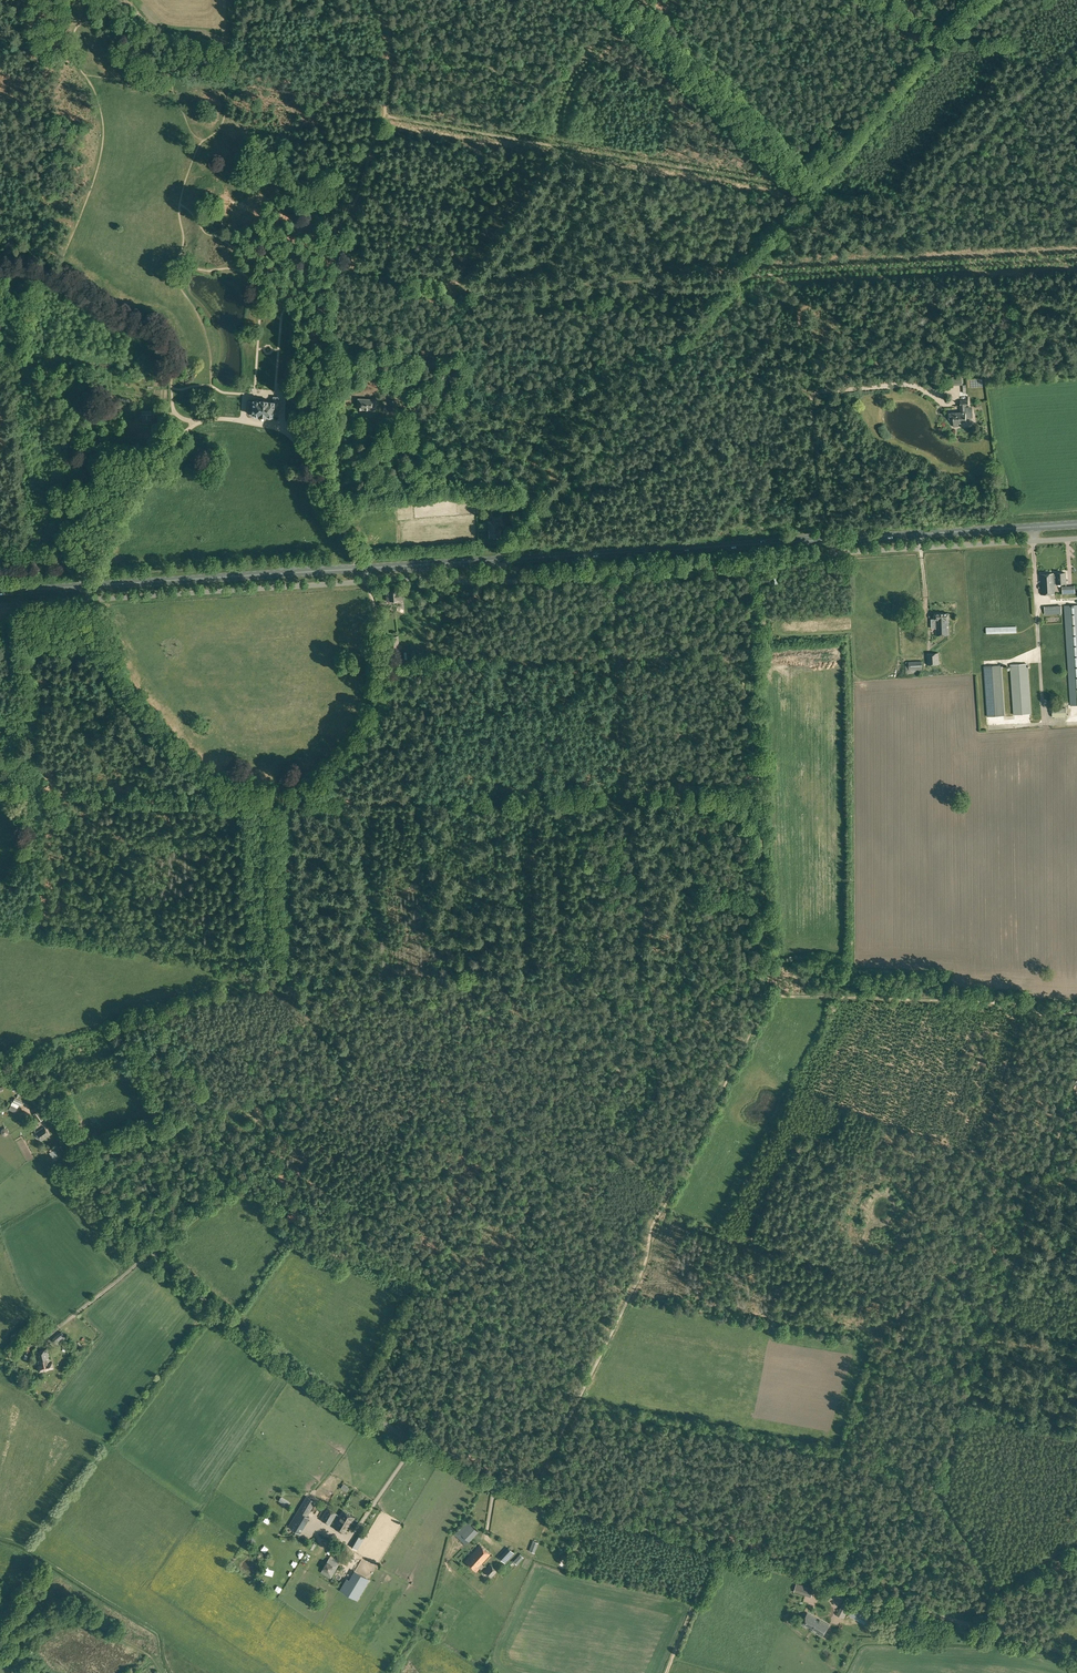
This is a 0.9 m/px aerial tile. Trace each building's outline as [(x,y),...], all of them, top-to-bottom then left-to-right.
[(258,415),(259,415),(259,416),(259,417),(259,418),(260,419),(261,420),(262,420),(263,420),(264,420),(265,419),(266,419),(266,418),(267,417),(267,415),(268,416),(271,417),(272,416),(273,416),(273,414),(278,415),(279,397),(273,396),(273,401),(254,400),(253,401),(249,401),(248,412),(253,413),(252,414),(254,414),(255,415),(257,416),(258,415)] [(357,409),(376,409),(376,398),(358,398),(357,409)] [(397,400),(388,399),(388,410),(397,411),(397,400)] [(960,399),(961,412),(949,413),(950,418),(953,418),(954,426),(958,426),(958,423),(966,423),(965,412),(969,412),(969,408),(966,408),(966,406),(969,405),(968,399),(960,399)] [(151,410),(142,410),(143,423),(152,423),(151,410)] [(982,419),(980,418),(976,424),(984,428),(987,422),(982,419)] [(499,521),(488,522),(489,537),(500,536),(499,521)] [(1056,573),(1054,573),(1054,583),(1066,583),(1065,572),(1056,573)] [(1053,573),(1041,573),(1042,594),(1055,593),(1054,583),(1054,573),(1053,573)] [(399,590),(399,589),(386,590),(387,600),(403,599),(403,590),(399,590)] [(1068,665),(1070,705),(1076,704),(1076,604),(1064,605),(1068,665)] [(1061,613),(1061,605),(1044,606),(1045,614),(1061,613)] [(949,634),(948,618),(949,618),(949,612),(935,613),(935,619),(936,634),(949,634)] [(400,650),(398,636),(388,637),(390,652),(400,650)] [(927,664),(928,664),(928,667),(939,666),(939,664),(939,663),(939,652),(927,653),(927,664)] [(905,661),(906,669),(906,674),(923,673),(922,660),(908,661),(905,661)] [(1027,663),(1010,664),(1014,714),(1031,713),(1027,663)] [(1001,664),(984,666),(987,716),(1005,715),(1001,664)] [(1066,707),(1052,708),(1052,716),(1066,716),(1066,707)] [(1020,724),(1033,724),(1032,714),(1017,715),(1017,720),(1020,720),(1020,724)] [(1005,715),(989,716),(990,725),(1005,724),(1005,715)] [(8,1111),(9,1109),(15,1112),(19,1104),(21,1105),(23,1101),(15,1097),(13,1101),(10,1106),(8,1105),(5,1109),(8,1111)] [(39,1110),(33,1113),(39,1121),(44,1118),(39,1110)] [(50,1134),(44,1126),(36,1132),(42,1140),(50,1134)] [(54,1149),(51,1151),(49,1152),(54,1160),(59,1156),(54,1149)] [(39,1342),(36,1338),(39,1336),(34,1330),(26,1336),(34,1345),(39,1342)] [(52,1338),(57,1344),(66,1337),(61,1331),(52,1338)] [(52,1361),(50,1362),(47,1349),(36,1351),(39,1365),(38,1365),(39,1370),(54,1367),(52,1361)] [(309,1517),(307,1516),(316,1501),(306,1496),(288,1526),(300,1533),(309,1517)] [(290,1502),(281,1497),(279,1501),(288,1506),(290,1502)] [(355,1517),(342,1509),(339,1515),(327,1508),(321,1519),(328,1523),(333,1515),(338,1518),(333,1526),(344,1533),(349,1525),(349,1526),(355,1517)] [(465,1544),(469,1541),(478,1531),(467,1520),(454,1534),(465,1544)] [(358,1533),(350,1545),(357,1549),(365,1536),(362,1535),(358,1533)] [(529,1550),(534,1552),(538,1542),(533,1540),(529,1550)] [(479,1568),(478,1567),(490,1554),(480,1545),(465,1561),(476,1571),(479,1568)] [(342,1551),(335,1547),(332,1552),(342,1557),(343,1555),(340,1553),(342,1551)] [(505,1563),(514,1553),(508,1547),(498,1556),(505,1563)] [(517,1564),(523,1557),(520,1554),(513,1561),(517,1564)] [(331,1578),(339,1564),(329,1558),(321,1572),(331,1578)] [(497,1571),(490,1564),(484,1570),(491,1577),(497,1571)] [(358,1579),(348,1573),(338,1589),(358,1601),(366,1587),(356,1581),(358,1579)] [(796,1583),(794,1590),(804,1593),(806,1586),(796,1583)] [(797,1606),(802,1603),(794,1593),(789,1596),(797,1606)] [(862,1624),(866,1626),(870,1613),(854,1607),(850,1617),(862,1622),(862,1624)] [(848,1611),(841,1608),(837,1615),(844,1619),(848,1611)] [(829,1624),(807,1612),(800,1624),(822,1637),(829,1624)]
